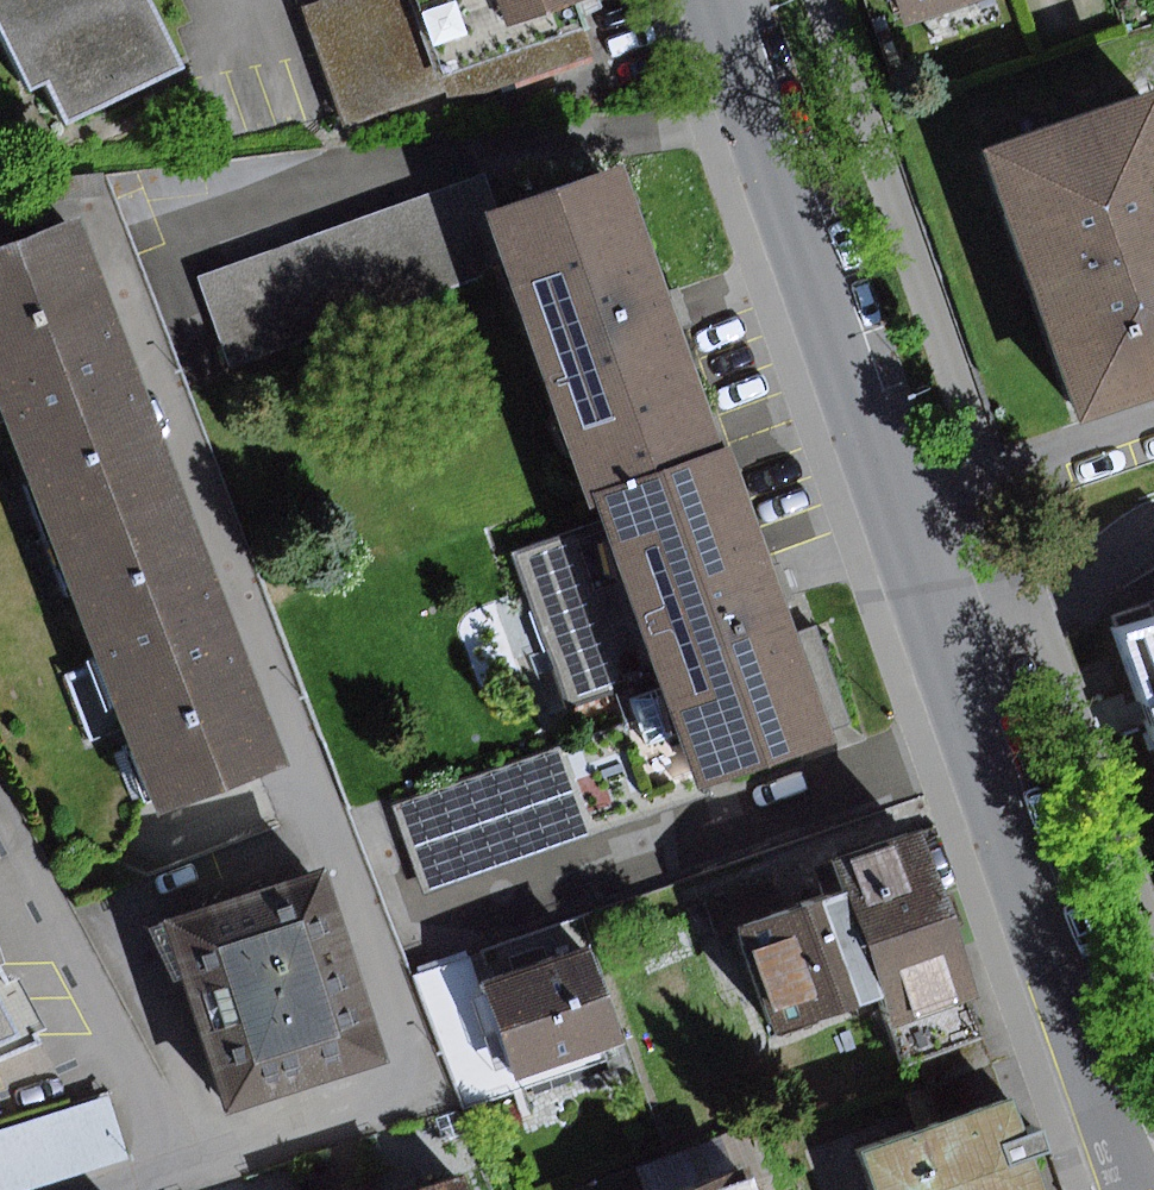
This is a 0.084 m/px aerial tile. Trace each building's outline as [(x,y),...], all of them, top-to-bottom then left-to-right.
[(31,95),(48,86),(65,122),(185,67),(152,0),(0,0),(0,29),(31,95)] [(414,0),(317,0),(306,4),(346,127),(445,95),(440,76),(414,0)] [(595,0),(414,0),(440,76),(602,22),(595,0)] [(908,26),(980,0),(899,0),(908,26)] [(981,152),(1074,420),(1153,392),(1153,93),(981,152)] [(627,168),(490,216),(506,261),(590,499),(601,493),(727,450),(627,168)] [(199,278),(229,366),(482,280),(479,270),(506,261),(490,216),(478,183),(199,278)] [(50,533),(184,481),(85,217),(0,249),(0,402),(50,533)] [(727,450),(601,493),(610,519),(664,676),(674,707),(624,726),(649,796),(694,780),(701,798),(836,752),(829,732),(794,629),(734,450),(727,450)] [(184,481),(50,533),(161,821),(295,769),(184,481)] [(664,676),(610,519),(513,553),(567,709),(664,676)] [(1112,631),(1153,752),(1153,618),(1112,631)] [(821,620),(794,629),(829,732),(856,722),(821,620)] [(649,796),(624,726),(398,806),(429,895),(701,798),(694,780),(649,796)] [(995,1038),(929,836),(842,865),(852,897),(777,922),(745,932),(780,1036),(889,1001),(910,1066),(925,1060),(995,1038)] [(392,1064),(330,869),(168,921),(230,1115),(392,1064)] [(745,932),(777,922),(767,891),(706,910),(715,941),(745,932)] [(627,1043),(595,947),(488,982),(520,1078),(606,1050),(627,1043)] [(520,1078),(488,982),(479,955),(418,976),(463,1112),(610,1063),(606,1050),(520,1078)] [(34,1039),(0,973),(0,1054),(34,1039)] [(1004,1067),(934,1088),(946,1125),(1016,1103),(1004,1067)] [(0,1133),(0,1189),(36,1189),(128,1163),(110,1100),(0,1133)] [(865,1151),(878,1189),(1065,1189),(1047,1134),(1028,1140),(1016,1103),(946,1125),(865,1151)] [(638,1168),(646,1189),(698,1189),(753,1171),(759,1189),(787,1189),(798,1186),(773,1119),(638,1168)] [(753,1171),(698,1189),(759,1189),(753,1171)]
